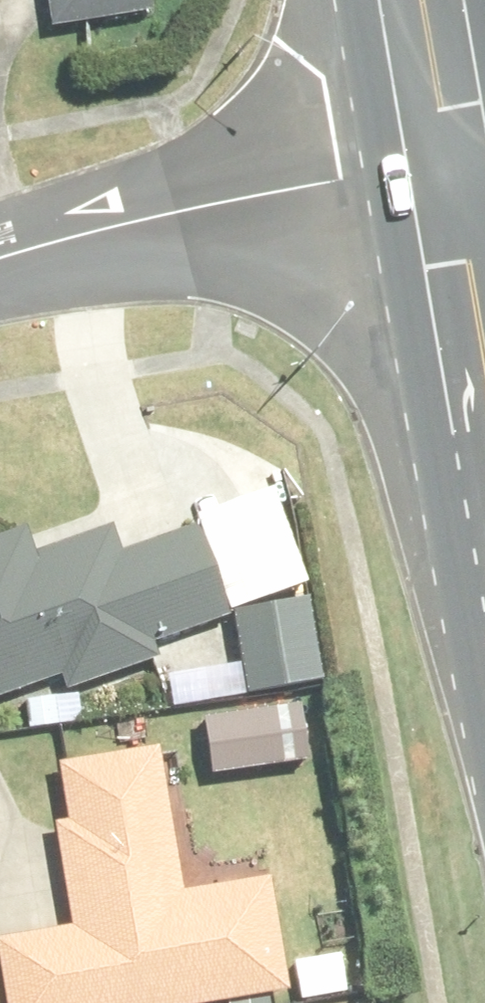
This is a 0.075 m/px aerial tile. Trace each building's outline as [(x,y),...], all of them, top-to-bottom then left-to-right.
[(38,23),(142,11),(141,0),(36,0),(38,23)] [(256,491),(182,518),(216,609),(290,581),(256,491)] [(63,671),(68,687),(149,658),(142,641),(211,616),(179,529),(111,553),(99,522),(21,551),(14,531),(0,536),(0,694),(63,671)] [(296,602),(225,612),(236,696),(307,687),(296,602)] [(275,990),(255,873),(170,888),(146,749),(50,766),(59,817),(38,820),(56,927),(0,937),(0,1002),(199,1002),(275,990)] [(280,960),(286,1002),(298,1002),(345,997),(339,952),(280,960)]
